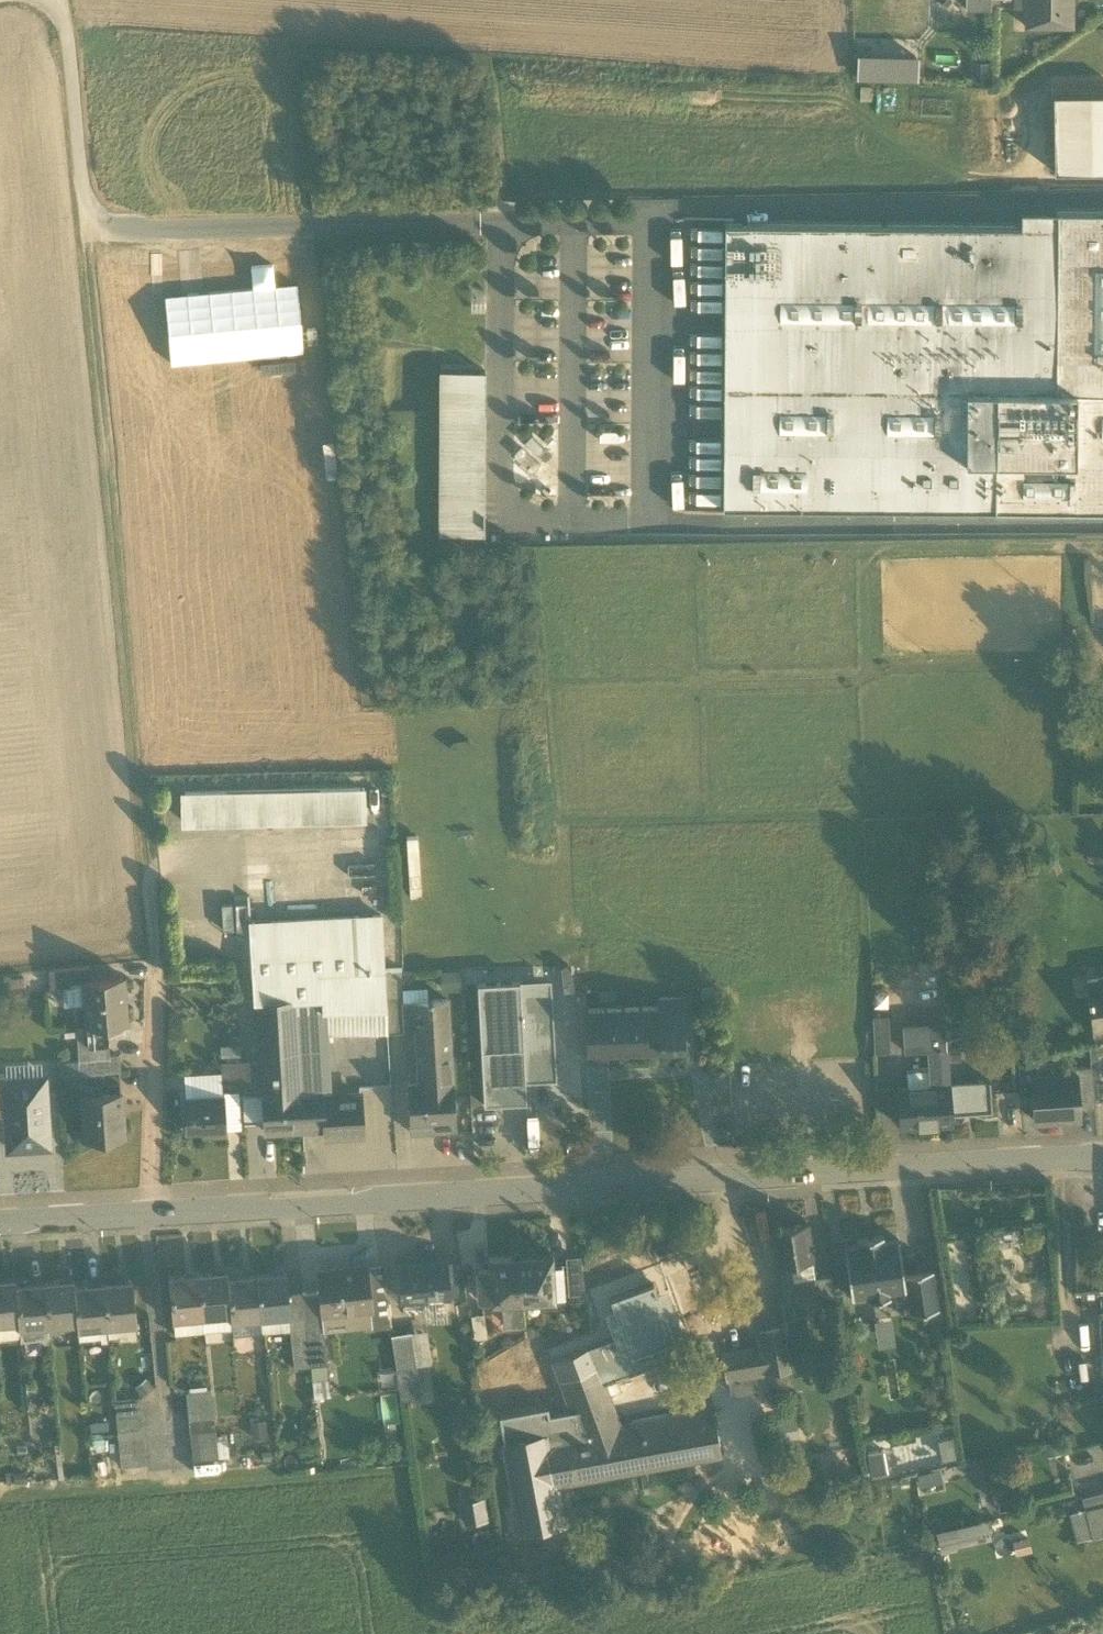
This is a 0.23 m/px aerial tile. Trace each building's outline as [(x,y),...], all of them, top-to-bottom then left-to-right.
[(1025,15),(1026,0),(993,0),(993,2),(1012,3),(1011,14),(1025,15)] [(1025,15),(1025,26),(1072,27),(1072,0),(1026,0),(1025,15)] [(858,53),(857,80),(918,84),(918,54),(858,53)] [(1052,94),(1054,173),(1102,172),(1102,94),(1052,94)] [(1056,227),(1055,392),(995,392),(994,511),(1102,512),(1102,212),(1056,212),(1056,227)] [(1020,212),(1020,227),(1056,227),(1056,212),(1020,212)] [(723,509),(994,511),(995,392),(1055,392),(1056,227),(1020,227),(725,225),(723,509)] [(471,239),(309,239),(308,506),(471,509),(471,239)] [(622,494),(621,471),(592,472),(593,495),(622,494)] [(184,791),(185,822),(362,818),(361,787),(184,791)] [(239,943),(246,943),(245,933),(248,933),(248,922),(250,922),(249,895),(236,895),(239,943)] [(381,914),(250,922),(248,922),(248,933),(245,933),(246,943),(248,987),(252,987),(253,1001),(257,1063),(258,1092),(262,1092),(322,1088),(321,1075),(327,1074),(325,1033),(323,1006),(386,1005),(386,1002),(385,1002),(384,972),(384,970),(385,970),(381,914)] [(49,969),(51,988),(64,987),(72,987),(72,982),(83,981),(83,979),(89,979),(88,965),(49,969)] [(388,1031),(388,1032),(402,1031),(400,1001),(402,1001),(402,987),(401,969),(385,970),(384,970),(384,972),(385,1002),(386,1002),(386,1005),(388,1031)] [(460,970),(439,971),(440,990),(461,989),(460,970)] [(83,979),(83,981),(85,1003),(86,1027),(112,1025),(127,1023),(123,976),(89,979),(83,979)] [(24,977),(8,978),(9,1002),(26,1001),(24,977)] [(551,992),(550,979),(520,981),(520,993),(551,992)] [(1088,982),(1090,999),(1090,1002),(1093,1019),(1102,1017),(1102,980),(1088,982)] [(65,1004),(85,1003),(83,981),(72,982),(72,987),(64,987),(65,1004)] [(477,983),(484,1105),(526,1102),(525,1081),(524,1074),(533,1074),(534,1081),(556,1080),(551,992),(520,993),(520,981),(477,983)] [(402,1001),(427,999),(427,986),(402,987),(402,1001)] [(406,1082),(409,1127),(454,1124),(451,1081),(450,1081),(444,998),(427,999),(402,1001),(400,1001),(402,1031),(411,1030),(422,1030),(426,1081),(415,1081),(406,1082)] [(585,1009),(587,1060),(608,1060),(607,1051),(623,1051),(623,1052),(625,1052),(625,1050),(640,1050),(640,1051),(643,1051),(643,1050),(659,1049),(659,1050),(661,1050),(661,1043),(683,1043),(681,998),(657,998),(657,1008),(640,1008),(640,1006),(638,1007),(638,1008),(623,1009),(623,1007),(621,1007),(621,1009),(605,1009),(605,1008),(603,1008),(603,1010),(587,1010),(587,1009),(585,1009)] [(323,1006),(325,1033),(388,1031),(386,1005),(323,1006)] [(873,1017),(874,1054),(888,1052),(886,1016),(873,1017)] [(1102,1030),(1102,1017),(1093,1019),(1094,1031),(1102,1030)] [(929,1072),(929,1087),(948,1086),(948,1084),(944,1024),(902,1027),(904,1052),(927,1050),(929,1072)] [(75,1028),(78,1058),(115,1055),(112,1025),(86,1027),(75,1028)] [(411,1030),(415,1081),(426,1081),(422,1030),(411,1030)] [(220,1056),(239,1055),(239,1043),(219,1044),(220,1056)] [(78,1058),(79,1073),(120,1070),(119,1055),(115,1055),(78,1058)] [(57,1075),(79,1073),(78,1058),(56,1059),(57,1075)] [(5,1063),(6,1075),(6,1080),(42,1078),(41,1060),(5,1063)] [(257,1063),(240,1064),(241,1089),(241,1094),(243,1093),(258,1092),(257,1063)] [(222,1090),(241,1089),(240,1064),(219,1065),(220,1071),(221,1090),(222,1090)] [(1076,1076),(1079,1107),(1094,1106),(1091,1067),(1075,1068),(1076,1076)] [(222,1094),(222,1090),(221,1090),(220,1071),(184,1073),(185,1096),(222,1094)] [(907,1074),(908,1088),(929,1087),(929,1072),(907,1074)] [(1032,1079),(1035,1121),(1079,1118),(1079,1107),(1076,1076),(1032,1079)] [(6,1080),(5,1080),(7,1114),(9,1148),(48,1146),(44,1078),(42,1078),(6,1080)] [(948,1084),(948,1086),(951,1114),(992,1112),(990,1081),(948,1084)] [(952,1123),(951,1114),(948,1086),(929,1087),(908,1088),(899,1089),(901,1126),(952,1123)] [(264,1120),(265,1131),(284,1130),(284,1126),(324,1124),(325,1124),(323,1096),(323,1088),(322,1088),(262,1092),(264,1120)] [(222,1090),(222,1094),(224,1128),(243,1128),(241,1094),(241,1089),(222,1090)] [(80,1094),(83,1140),(124,1137),(122,1092),(80,1094)] [(262,1092),(258,1092),(243,1093),(244,1121),(264,1120),(262,1092)] [(202,1130),(202,1134),(223,1133),(223,1128),(224,1128),(222,1094),(185,1096),(183,1096),(185,1131),(202,1130)] [(324,1124),(325,1133),(362,1131),(360,1094),(323,1096),(325,1124),(324,1124)] [(455,1132),(454,1124),(409,1127),(409,1135),(455,1132)] [(772,1229),(777,1264),(790,1263),(802,1261),(813,1259),(808,1224),(772,1229)] [(1018,1227),(995,1231),(998,1248),(1021,1245),(1018,1227)] [(868,1296),(869,1301),(890,1297),(889,1292),(906,1290),(904,1274),(898,1239),(884,1241),(883,1235),(874,1237),(874,1239),(866,1240),(866,1238),(857,1239),(858,1245),(844,1247),(852,1298),(868,1296)] [(524,1322),(522,1298),(520,1277),(512,1277),(511,1256),(511,1254),(489,1255),(489,1264),(477,1265),(478,1298),(489,1298),(490,1301),(502,1300),(506,1323),(524,1322)] [(550,1254),(511,1256),(512,1277),(520,1277),(522,1298),(552,1296),(552,1293),(562,1293),(561,1262),(550,1262),(550,1254)] [(583,1285),(579,1256),(566,1257),(567,1285),(583,1285)] [(813,1259),(802,1261),(805,1281),(814,1280),(816,1279),(813,1259)] [(793,1282),(805,1281),(802,1261),(790,1263),(793,1282)] [(419,1292),(419,1298),(421,1298),(447,1295),(445,1265),(419,1266),(419,1263),(397,1264),(400,1293),(419,1292)] [(456,1263),(445,1265),(447,1295),(458,1295),(456,1263)] [(777,1264),(782,1303),(790,1302),(818,1297),(814,1280),(805,1281),(793,1282),(790,1263),(777,1264)] [(380,1265),(368,1266),(373,1309),(370,1309),(372,1328),(389,1326),(380,1265)] [(320,1290),(323,1313),(345,1312),(344,1306),(370,1304),(370,1309),(373,1309),(368,1266),(365,1267),(365,1269),(342,1271),(342,1269),(318,1271),(320,1290)] [(906,1290),(910,1314),(939,1309),(933,1269),(904,1274),(906,1290)] [(202,1314),(231,1311),(227,1278),(227,1271),(198,1274),(202,1314)] [(286,1272),(256,1275),(260,1314),(288,1311),(290,1311),(288,1294),(286,1272)] [(172,1317),(202,1314),(198,1274),(168,1277),(172,1317)] [(256,1275),(227,1278),(231,1311),(231,1317),(260,1314),(256,1275)] [(19,1319),(16,1286),(15,1280),(0,1282),(0,1321),(19,1319)] [(49,1323),(77,1321),(74,1287),(74,1281),(45,1284),(49,1323)] [(133,1282),(103,1285),(107,1324),(137,1321),(133,1282)] [(614,1337),(553,1360),(561,1380),(572,1410),(579,1432),(566,1434),(567,1436),(547,1439),(555,1482),(574,1479),(575,1479),(694,1458),(721,1453),(713,1408),(619,1425),(604,1383),(666,1360),(669,1358),(672,1354),(673,1351),(673,1347),(673,1344),(672,1340),(674,1339),(671,1329),(657,1292),(653,1283),(610,1299),(614,1309),(623,1334),(614,1337)] [(20,1326),(49,1323),(45,1284),(16,1286),(19,1319),(20,1326)] [(78,1327),(107,1324),(103,1285),(74,1287),(77,1321),(78,1327)] [(583,1285),(567,1285),(568,1295),(584,1293),(583,1285)] [(657,1292),(671,1329),(680,1326),(666,1289),(657,1292)] [(302,1292),(305,1321),(324,1319),(323,1313),(320,1290),(302,1292)] [(1024,1290),(1007,1293),(1010,1310),(1027,1308),(1024,1290)] [(294,1367),(310,1365),(305,1321),(302,1292),(288,1294),(290,1311),(288,1311),(290,1329),(294,1367)] [(449,1322),(447,1295),(421,1298),(422,1317),(433,1323),(449,1322)] [(793,1319),(790,1302),(782,1303),(785,1320),(793,1319)] [(604,1312),(614,1337),(623,1334),(614,1309),(604,1312)] [(232,1328),(231,1317),(231,1311),(202,1314),(204,1331),(232,1328)] [(260,1314),(262,1332),(290,1329),(288,1311),(260,1314)] [(470,1315),(474,1339),(487,1337),(483,1312),(470,1315)] [(204,1331),(202,1314),(172,1317),(174,1334),(204,1331)] [(262,1332),(260,1314),(231,1317),(232,1328),(233,1335),(262,1332)] [(891,1318),(874,1320),(878,1347),(896,1345),(891,1318)] [(0,1321),(0,1339),(21,1337),(20,1326),(19,1319),(0,1321)] [(329,1363),(324,1319),(305,1321),(310,1365),(326,1363),(329,1363)] [(107,1324),(108,1337),(127,1335),(131,1339),(139,1338),(137,1321),(107,1324)] [(49,1323),(20,1326),(21,1337),(21,1340),(39,1339),(44,1342),(50,1342),(49,1323)] [(108,1337),(107,1324),(78,1327),(79,1339),(98,1338),(103,1342),(109,1342),(108,1337)] [(725,1378),(728,1378),(752,1374),(766,1371),(784,1368),(791,1367),(784,1326),(758,1331),(761,1345),(721,1352),(725,1378)] [(415,1331),(420,1365),(432,1363),(427,1329),(415,1331)] [(390,1334),(396,1369),(416,1365),(420,1365),(415,1331),(390,1334)] [(312,1379),(328,1378),(326,1363),(310,1365),(312,1379)] [(416,1365),(396,1369),(400,1398),(420,1394),(416,1365)] [(784,1368),(766,1371),(770,1391),(787,1389),(784,1368)] [(755,1389),(752,1374),(728,1378),(731,1393),(755,1389)] [(142,1395),(153,1385),(145,1377),(134,1387),(142,1395)] [(328,1378),(312,1379),(313,1396),(330,1395),(328,1378)] [(187,1394),(188,1407),(213,1405),(212,1391),(187,1394)] [(115,1401),(116,1414),(141,1412),(140,1398),(115,1401)] [(188,1407),(189,1420),(215,1418),(213,1405),(188,1407)] [(498,1416),(503,1441),(546,1434),(547,1439),(567,1436),(566,1434),(579,1432),(572,1410),(549,1414),(547,1406),(498,1416)] [(143,1425),(141,1412),(116,1414),(117,1428),(143,1425)] [(189,1420),(191,1434),(216,1431),(215,1418),(189,1420)] [(250,1421),(251,1438),(267,1436),(266,1420),(250,1421)] [(144,1438),(143,1425),(117,1428),(119,1441),(144,1438)] [(191,1434),(192,1447),(217,1445),(216,1434),(216,1431),(191,1434)] [(229,1433),(216,1434),(217,1445),(219,1459),(232,1458),(229,1433)] [(511,1505),(516,1534),(566,1524),(561,1495),(558,1496),(555,1482),(547,1439),(546,1434),(503,1441),(515,1504),(511,1505)] [(956,1457),(954,1436),(937,1440),(941,1460),(956,1457)] [(145,1452),(144,1438),(119,1441),(120,1454),(145,1452)] [(219,1459),(217,1445),(192,1447),(193,1461),(219,1459)] [(867,1452),(871,1476),(887,1473),(884,1450),(867,1452)] [(147,1466),(145,1452),(120,1454),(121,1468),(147,1466)] [(977,1477),(993,1474),(990,1457),(968,1462),(971,1478),(977,1477)] [(917,1475),(919,1487),(943,1481),(940,1469),(917,1475)] [(996,1488),(993,1474),(977,1477),(980,1491),(996,1488)] [(1085,1509),(1102,1504),(1102,1492),(1082,1497),(1085,1509)] [(485,1499),(462,1502),(465,1524),(488,1520),(485,1499)] [(1102,1533),(1102,1504),(1085,1509),(1092,1536),(1102,1533)] [(1076,1540),(1092,1536),(1085,1509),(1069,1513),(1076,1540)] [(987,1521),(936,1535),(940,1551),(991,1537),(987,1521)] [(1029,1536),(1012,1540),(1016,1555),(1032,1551),(1029,1536)]
